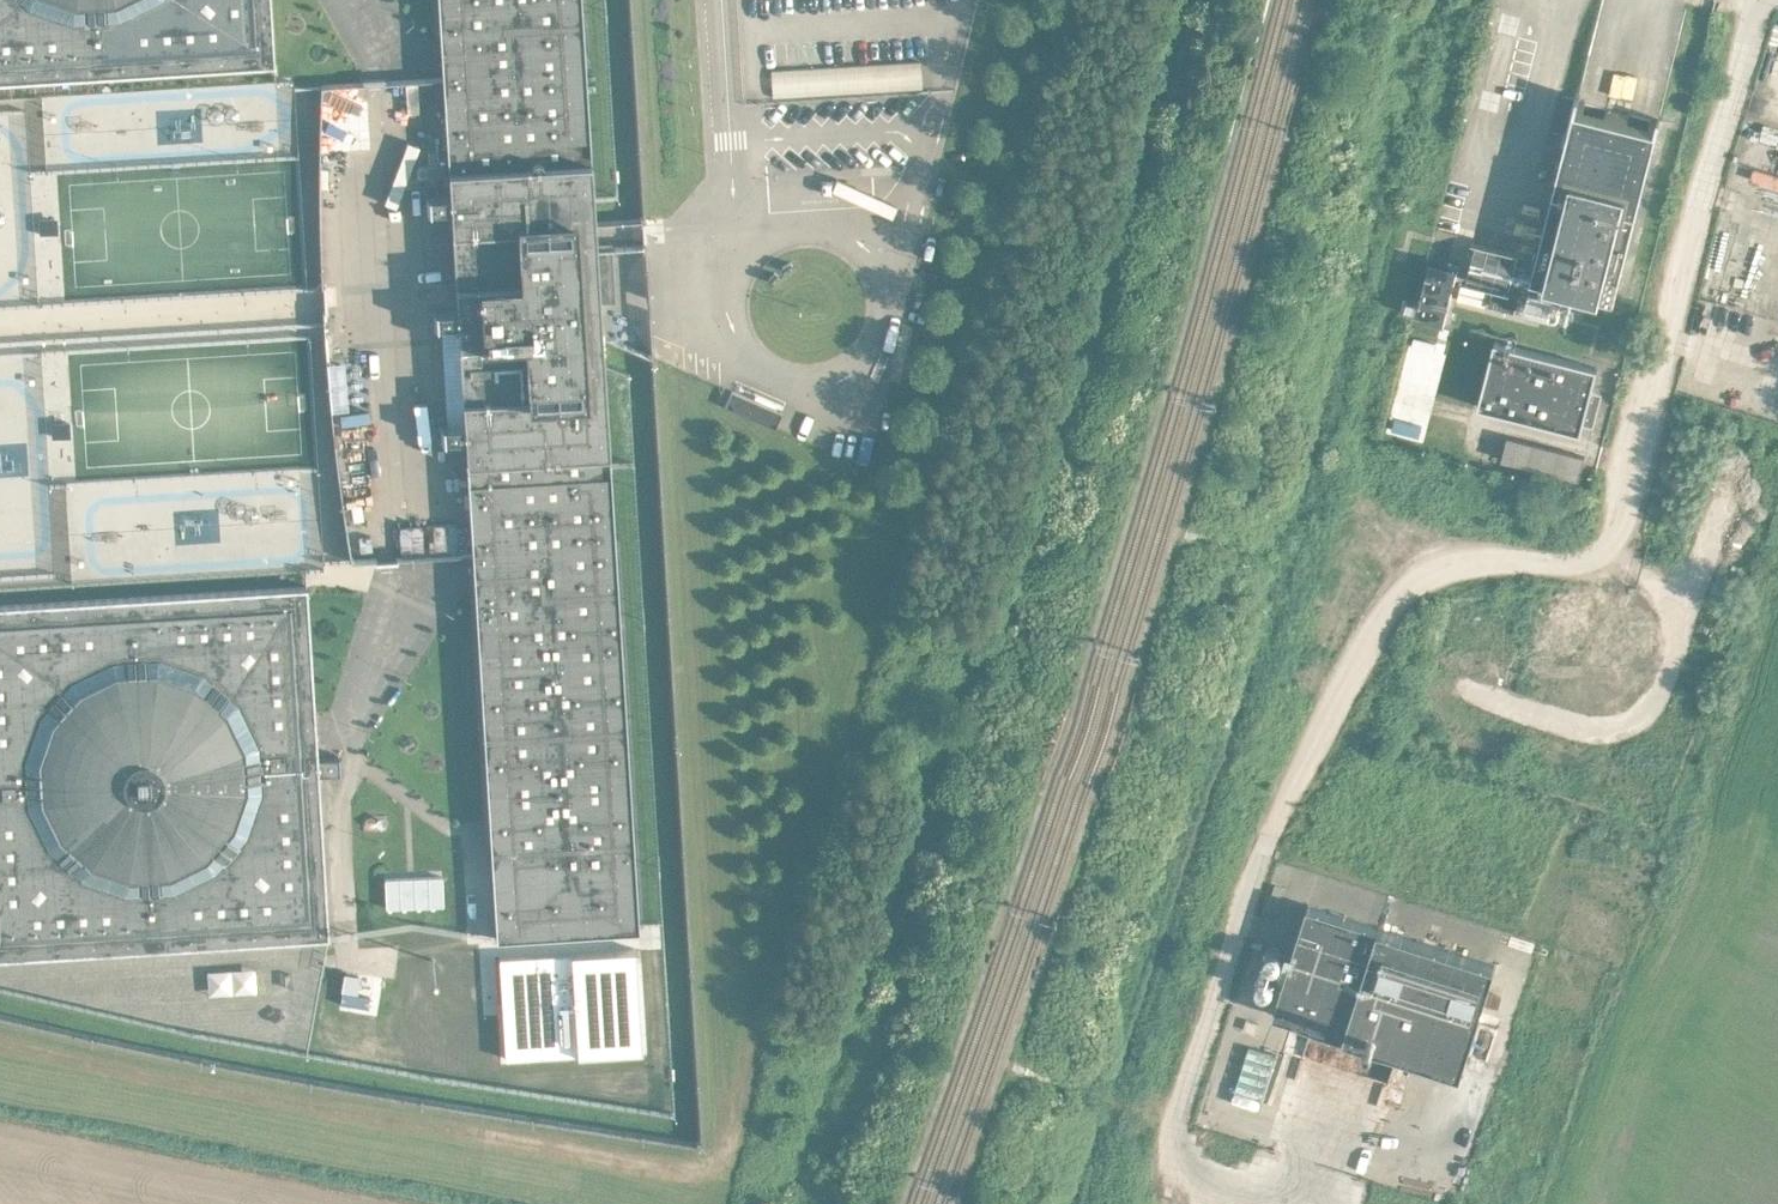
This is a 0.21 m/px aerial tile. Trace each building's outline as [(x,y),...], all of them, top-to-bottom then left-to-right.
[(44,77),(275,63),(271,0),(0,0),(0,80),(44,77)] [(496,935),(637,926),(600,330),(593,219),(580,0),(438,0),(443,74),(473,552),(496,935)] [(1645,175),(1660,118),(1576,97),(1548,209),(1530,280),(1560,287),(1613,301),(1626,250),(1628,240),(1629,240),(1636,211),(1645,175)] [(1433,348),(1435,340),(1414,335),(1412,343),(1433,348)] [(1478,404),(1580,430),(1583,421),(1593,423),(1593,421),(1589,420),(1591,414),(1592,406),(1592,397),(1591,388),(1597,365),(1494,339),(1478,404)] [(724,403),(774,425),(781,410),(731,388),(730,390),(724,403)] [(328,935),(317,754),(306,584),(0,602),(0,955),(328,935)] [(385,905),(443,902),(441,874),(384,876),(385,905)] [(1284,1028),(1388,1061),(1384,1075),(1401,1080),(1415,1036),(1463,1051),(1498,941),(1309,881),(1274,991),(1294,997),(1284,1028)] [(497,954),(504,1056),(640,1047),(634,946),(497,954)] [(338,1001),(337,1001),(336,1003),(353,1005),(353,1004),(351,1004),(354,989),(341,986),(338,1001)]
